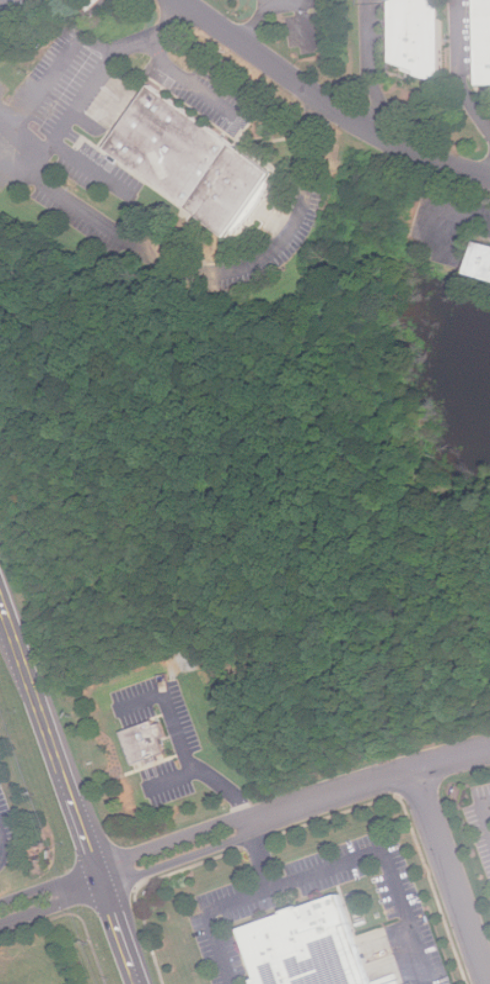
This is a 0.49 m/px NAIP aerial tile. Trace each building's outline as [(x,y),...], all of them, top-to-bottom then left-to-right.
[(388,60),(387,0),(436,0),(439,79),(426,79),(388,60)] [(476,87),(489,87),(489,0),(474,0),(476,87)] [(243,235),(287,169),(156,83),(113,149),(243,235)] [(489,279),(489,246),(473,240),(463,270),(489,279)] [(124,733),(135,767),(169,755),(163,736),(169,734),(165,719),(124,733)] [(253,983),(367,983),(335,895),(234,929),(253,983)]
